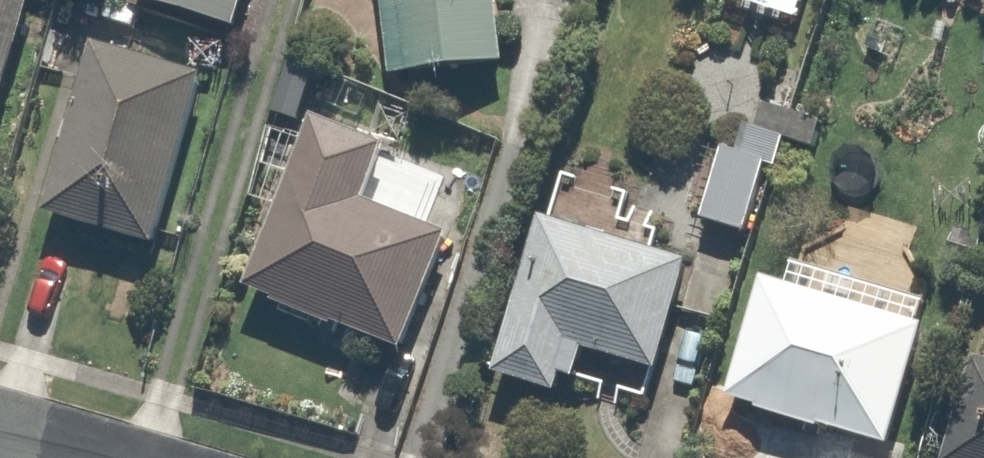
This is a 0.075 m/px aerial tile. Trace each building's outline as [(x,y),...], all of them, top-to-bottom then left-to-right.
[(143,4),(261,38),(272,0),(144,0),(143,4)] [(411,90),(517,73),(506,0),(397,0),(411,90)] [(34,42),(0,33),(0,169),(34,42)] [(219,82),(107,44),(48,215),(160,253),(219,82)] [(403,149),(318,118),(249,306),(410,365),(461,227),(384,199),(403,149)] [(789,140),(727,121),(698,219),(760,238),(789,140)] [(687,267),(553,227),(506,384),(576,405),(592,352),(656,372),(687,267)] [(936,330),(773,281),(737,401),(900,450),(936,330)] [(983,362),(955,457),(983,457),(983,362)]
